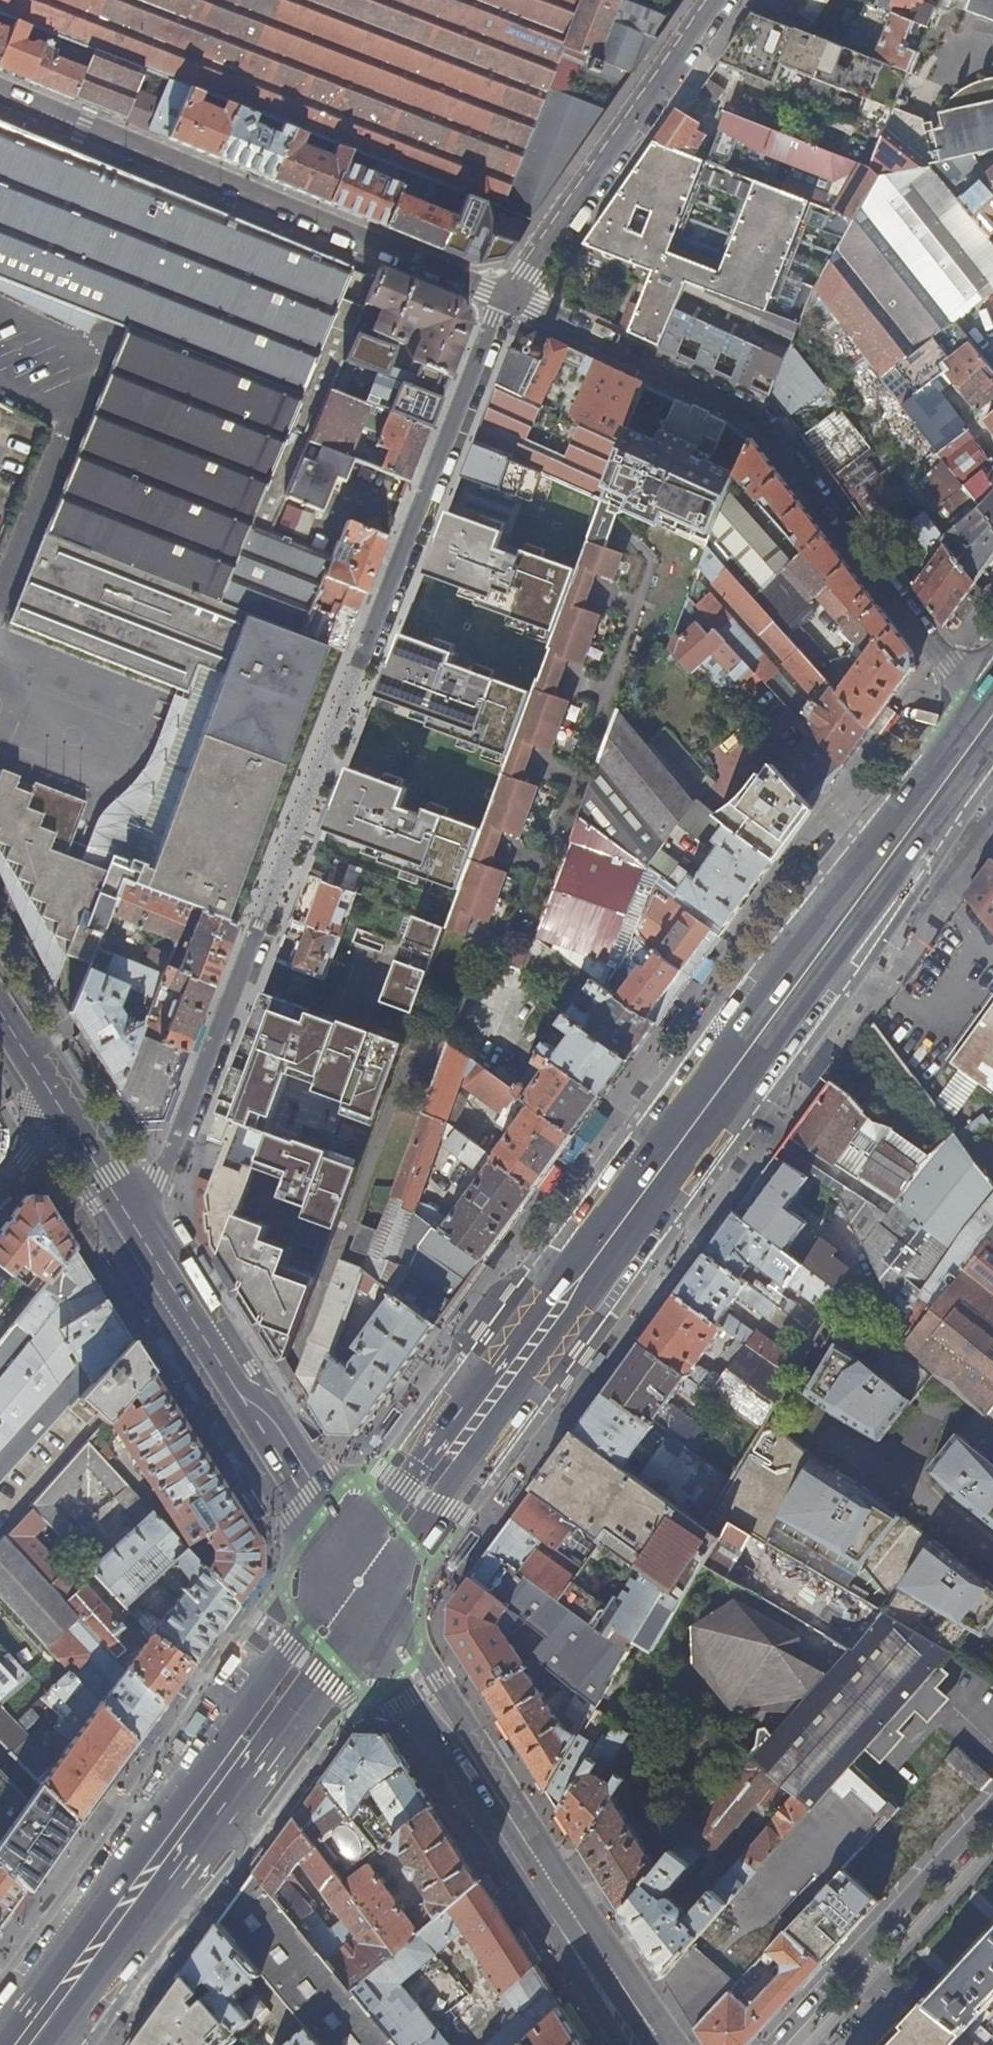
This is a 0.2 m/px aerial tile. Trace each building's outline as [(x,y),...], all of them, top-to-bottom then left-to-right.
[(3,17),(12,21),(17,22),(30,28),(85,49),(94,52),(95,53),(75,101),(125,122),(145,72),(147,72),(155,75),(190,89),(202,94),(227,103),(237,107),(258,115),(283,125),(294,129),(307,134),(338,146),(351,151),(369,159),(396,169),(407,173),(452,191),(465,195),(532,222),(607,113),(568,97),(579,71),(596,78),(598,81),(601,83),(605,83),(607,81),(608,78),(608,75),(606,72),(603,71),(604,70),(624,78),(625,76),(631,78),(671,21),(617,0),(0,0),(0,16),(3,17)] [(758,14),(802,31),(803,26),(808,28),(814,20),(800,13),(809,2),(822,11),(830,0),(758,0),(751,11),(758,14)] [(892,14),(894,14),(917,23),(930,28),(941,0),(897,0),(892,14)] [(970,13),(992,22),(992,0),(975,0),(970,13)] [(758,14),(724,63),(779,85),(790,66),(817,78),(810,96),(828,104),(836,86),(897,110),(911,74),(899,69),(876,60),(802,31),(758,14)] [(911,74),(919,53),(907,48),(917,23),(894,14),(876,60),(899,69),(911,74)] [(10,26),(12,21),(3,17),(1,23),(10,26)] [(31,83),(45,47),(37,43),(25,47),(24,43),(30,28),(17,22),(15,28),(13,33),(0,64),(0,70),(31,83)] [(13,33),(0,28),(0,64),(13,33)] [(74,100),(94,52),(85,49),(78,67),(57,58),(59,52),(45,47),(31,83),(74,100)] [(152,83),(155,75),(147,72),(144,79),(152,83)] [(712,81),(703,94),(718,104),(727,91),(712,81)] [(888,131),(935,168),(988,156),(992,155),(992,82),(987,82),(955,97),(940,115),(944,131),(928,135),(925,122),(897,110),(888,131)] [(170,140),(217,159),(237,107),(227,103),(222,114),(197,104),(202,94),(190,89),(182,110),(170,140)] [(126,122),(170,140),(182,110),(138,92),(126,122)] [(217,159),(273,182),(294,129),(283,125),(278,135),(254,125),(258,115),(237,107),(217,159)] [(657,145),(696,160),(699,154),(695,152),(696,149),(700,152),(710,138),(700,132),(703,127),(680,113),(657,145)] [(883,179),(935,168),(888,131),(873,169),(730,115),(724,132),(765,157),(766,155),(796,168),(786,195),(857,222),(883,179)] [(304,629),(312,610),(316,600),(325,577),(331,563),(269,539),(286,498),(309,444),(331,390),(353,339),(365,310),(341,301),(354,269),(0,123),(0,277),(130,329),(48,535),(46,534),(11,622),(188,692),(199,666),(227,677),(251,610),(304,629)] [(273,182),(329,205),(351,151),(338,146),(333,158),(302,145),(307,134),(294,129),(273,182)] [(816,290),(857,222),(786,195),(737,176),(696,160),(657,145),(587,247),(596,250),(590,267),(649,290),(635,326),(611,315),(607,322),(773,398),(794,347),(804,322),(816,290)] [(329,205),(385,229),(398,196),(407,173),(396,169),(393,176),(394,176),(392,181),(394,181),(393,184),(364,172),(369,159),(351,151),(329,205)] [(988,156),(935,168),(954,191),(989,160),(992,164),(992,155),(988,156)] [(935,168),(883,179),(857,222),(816,290),(883,378),(957,324),(992,295),(992,240),(992,239),(963,202),(954,191),(935,168)] [(963,202),(992,239),(992,238),(992,174),(963,202)] [(385,229),(442,252),(465,195),(452,191),(443,214),(398,196),(385,229)] [(465,195),(442,252),(478,267),(504,263),(532,222),(500,209),(485,248),(470,242),(485,203),(465,195)] [(381,270),(367,305),(382,311),(373,334),(402,345),(405,335),(411,329),(416,331),(415,334),(415,337),(418,339),(420,343),(412,363),(450,379),(470,325),(461,303),(381,270)] [(883,378),(816,290),(804,322),(925,479),(923,480),(943,506),(945,505),(967,488),(883,378)] [(580,310),(598,318),(601,310),(583,302),(580,310)] [(957,324),(883,378),(967,488),(977,501),(982,509),(992,523),(992,465),(992,463),(989,463),(988,464),(972,444),(975,441),(969,433),(971,432),(934,383),(948,373),(980,414),(992,402),(992,369),(957,324)] [(371,333),(366,345),(397,357),(400,351),(402,345),(373,334),(371,333)] [(540,335),(516,346),(478,444),(516,458),(515,460),(605,501),(626,442),(621,439),(647,383),(540,335)] [(825,387),(794,347),(773,398),(787,417),(825,387)] [(397,357),(407,361),(409,355),(400,351),(397,357)] [(463,883),(446,928),(465,935),(472,915),(492,922),(510,872),(493,865),(506,831),(523,837),(542,788),(524,781),(538,746),(555,752),(574,702),(558,696),(571,660),(587,665),(605,615),(587,608),(601,573),(618,579),(627,553),(610,546),(619,523),(601,516),(609,494),(620,498),(617,504),(621,514),(622,513),(630,509),(710,550),(711,548),(719,526),(739,477),(754,438),(753,437),(739,472),(714,462),(732,422),(683,399),(673,420),(665,423),(668,429),(666,434),(660,436),(663,442),(654,463),(638,456),(643,445),(639,437),(629,432),(631,427),(648,384),(647,383),(621,439),(626,442),(605,501),(590,541),(565,610),(541,677),(536,690),(512,755),(507,767),(506,766),(484,827),(465,880),(463,883)] [(563,387),(558,400),(570,405),(575,393),(563,387)] [(380,472),(410,483),(430,430),(331,390),(309,444),(346,458),(359,426),(381,435),(377,447),(388,452),(380,472)] [(804,440),(834,480),(874,450),(843,410),(804,440)] [(663,442),(631,427),(629,432),(639,437),(643,445),(638,456),(654,463),(663,442)] [(754,438),(739,477),(761,503),(763,501),(766,502),(771,500),(784,517),(782,520),(787,527),(790,524),(797,533),(798,532),(805,541),(803,545),(802,549),(818,567),(913,675),(917,669),(915,654),(754,438)] [(346,458),(309,444),(286,498),(323,513),(336,478),(346,483),(354,462),(346,458)] [(585,539),(590,541),(605,501),(515,460),(516,458),(478,444),(456,500),(496,515),(501,502),(502,498),(490,493),(491,490),(496,491),(497,488),(494,487),(498,481),(497,473),(510,479),(512,481),(572,508),(573,506),(580,508),(571,532),(585,539)] [(850,501),(868,525),(909,495),(890,470),(850,501)] [(719,526),(711,548),(820,670),(833,657),(821,644),(811,632),(804,624),(825,606),(847,631),(844,633),(857,647),(851,657),(863,665),(853,680),(841,671),(832,684),(873,730),(889,708),(913,675),(818,567),(802,549),(761,503),(739,477),(719,526)] [(954,518),(977,501),(967,488),(945,505),(954,518)] [(601,516),(619,523),(622,513),(621,514),(617,504),(620,498),(609,494),(601,516)] [(456,500),(435,554),(475,570),(476,569),(481,556),(471,552),(473,551),(475,549),(478,540),(475,536),(487,540),(496,515),(456,500)] [(286,505),(279,524),(294,529),(300,510),(286,505)] [(475,570),(435,554),(413,613),(512,653),(508,663),(541,677),(565,610),(555,606),(585,539),(571,532),(511,506),(481,571),(476,569),(475,570)] [(979,584),(986,573),(992,564),(992,523),(982,509),(968,520),(964,515),(953,524),(958,529),(945,540),(979,584)] [(946,629),(979,584),(945,540),(926,515),(910,528),(937,561),(917,590),(946,629)] [(325,577),(367,594),(388,540),(350,524),(341,546),(339,545),(334,557),(333,556),(331,563),(325,577)] [(711,548),(710,550),(702,569),(764,635),(766,633),(791,661),(788,663),(796,674),(817,696),(827,703),(824,708),(817,704),(811,712),(773,670),(771,672),(764,665),(760,669),(766,676),(764,679),(818,739),(845,769),(873,730),(832,684),(820,670),(711,548)] [(332,639),(348,645),(367,594),(325,577),(316,600),(335,608),(328,623),(316,619),(319,613),(312,610),(304,629),(331,639),(332,639)] [(766,655),(698,580),(691,599),(753,668),(766,655)] [(753,668),(691,599),(671,650),(694,676),(715,657),(744,688),(760,675),(753,668)] [(304,629),(251,610),(227,677),(208,730),(288,759),(331,639),(304,629)] [(811,632),(821,644),(824,640),(814,628),(811,632)] [(449,644),(406,629),(385,692),(439,713),(434,726),(512,755),(536,690),(446,655),(449,644)] [(98,821),(82,862),(108,872),(111,863),(131,871),(150,878),(208,730),(227,677),(199,666),(188,692),(191,693),(189,698),(175,693),(152,754),(145,766),(133,783),(117,799),(106,808),(98,821)] [(747,692),(762,678),(760,675),(744,688),(747,692)] [(897,714),(889,708),(873,730),(881,736),(897,714)] [(699,803),(620,711),(601,763),(600,762),(580,818),(615,843),(650,868),(681,824),(715,848),(711,854),(717,859),(700,881),(681,868),(670,883),(730,926),(778,861),(732,828),(701,801),(699,803)] [(193,908),(203,912),(226,921),(288,759),(208,730),(150,878),(131,871),(126,882),(192,908),(193,908)] [(816,809),(845,769),(818,739),(782,772),(816,809)] [(373,852),(374,847),(465,880),(484,827),(397,796),(401,783),(352,764),(326,836),(373,852)] [(778,861),(816,809),(782,772),(777,767),(732,828),(778,861)] [(98,951),(112,916),(124,889),(126,882),(131,871),(111,863),(108,872),(82,862),(67,856),(88,803),(36,783),(32,793),(16,787),(20,776),(3,770),(0,778),(0,827),(9,831),(3,843),(21,851),(16,863),(31,868),(25,881),(44,889),(39,901),(56,908),(50,922),(68,929),(63,941),(80,948),(74,961),(91,968),(98,951)] [(580,818),(537,938),(558,954),(595,980),(601,985),(646,869),(607,855),(615,843),(580,818)] [(969,895),(986,918),(992,927),(992,862),(969,895)] [(178,943),(192,908),(126,882),(124,889),(112,916),(178,943)] [(303,923),(333,934),(348,891),(327,883),(313,921),(304,918),(303,923)] [(621,999),(658,1025),(722,937),(680,906),(680,907),(656,889),(624,969),(643,969),(621,999)] [(173,955),(168,968),(215,988),(239,926),(226,921),(203,912),(190,944),(186,943),(184,948),(187,950),(184,959),(173,955)] [(415,1014),(446,928),(413,916),(382,1002),(415,1014)] [(308,934),(295,970),(317,978),(333,934),(303,923),(295,920),(293,920),(291,927),(308,934)] [(165,975),(168,968),(173,955),(174,952),(155,944),(146,968),(165,975)] [(514,949),(510,962),(526,968),(532,951),(519,946),(514,949)] [(105,977),(113,957),(98,951),(91,968),(89,971),(105,977)] [(157,994),(165,975),(146,968),(114,955),(113,957),(105,977),(89,971),(71,1016),(90,1045),(117,1088),(117,1089),(140,1035),(144,1025),(128,1019),(131,1012),(119,1007),(127,988),(155,999),(155,998),(157,994)] [(215,988),(168,968),(165,975),(157,994),(155,998),(167,1003),(158,1026),(146,1021),(144,1025),(140,1035),(190,1054),(215,988)] [(569,1016),(632,1061),(658,1025),(621,999),(601,985),(595,980),(588,990),(599,998),(601,1006),(595,1015),(585,1014),(576,1007),(569,1016)] [(533,990),(551,1003),(555,995),(538,983),(533,990)] [(261,1002),(240,1060),(289,1078),(292,1072),(295,1063),(313,1070),(332,1019),(305,1009),(302,1017),(261,1002)] [(491,1073),(577,1136),(632,1061),(569,1016),(565,1013),(559,1021),(563,1024),(562,1025),(576,1035),(563,1053),(549,1044),(542,1054),(544,1055),(524,1083),(497,1064),(491,1073)] [(295,1063),(292,1072),(315,1080),(312,1086),(342,1097),(367,1030),(367,1029),(336,1017),(335,1020),(332,1019),(313,1070),(295,1063)] [(992,1093),(992,1020),(958,1067),(992,1093)] [(404,1044),(367,1030),(342,1097),(344,1098),(338,1112),(374,1125),(404,1044)] [(164,1122),(190,1054),(140,1035),(117,1089),(138,1122),(164,1122)] [(450,1043),(424,1113),(448,1123),(472,1059),(450,1043)] [(108,1094),(117,1088),(90,1045),(80,1051),(108,1094)] [(240,1060),(218,1115),(268,1135),(269,1133),(289,1078),(240,1060)] [(485,1150),(538,1189),(577,1136),(491,1073),(481,1065),(469,1080),(467,1087),(506,1115),(499,1123),(514,1134),(506,1146),(493,1137),(485,1150)] [(854,1098),(833,1083),(798,1131),(911,1206),(957,1135),(955,1133),(930,1157),(894,1131),(894,1130),(877,1124),(867,1113),(858,1102),(854,1098)] [(448,1123),(424,1113),(392,1198),(417,1206),(415,1210),(485,1263),(538,1189),(485,1150),(448,1123)] [(216,1245),(223,1256),(268,1135),(218,1115),(210,1137),(231,1145),(211,1196),(216,1245)] [(905,1325),(992,1201),(992,1183),(985,1172),(980,1166),(957,1135),(911,1206),(798,1131),(789,1143),(779,1158),(810,1179),(810,1178),(836,1195),(845,1201),(852,1215),(905,1325)] [(297,1144),(269,1133),(268,1135),(223,1256),(243,1287),(245,1285),(248,1286),(245,1291),(264,1322),(267,1320),(270,1321),(268,1328),(287,1358),(291,1357),(357,1168),(327,1158),(329,1153),(298,1141),(297,1144)] [(810,1179),(779,1158),(738,1214),(807,1264),(821,1241),(807,1228),(810,1224),(791,1209),(810,1179)] [(839,1235),(852,1215),(845,1201),(836,1195),(819,1223),(828,1229),(829,1228),(839,1235)] [(76,1250),(43,1198),(28,1198),(1,1232),(0,1234),(0,1268),(11,1276),(13,1273),(21,1262),(50,1283),(76,1250)] [(397,1294),(439,1325),(485,1263),(415,1210),(417,1206),(392,1198),(381,1229),(378,1235),(371,1255),(366,1267),(365,1271),(366,1271),(379,1281),(397,1294)] [(717,1243),(736,1216),(730,1212),(711,1239),(717,1243)] [(834,1313),(846,1293),(821,1274),(807,1264),(738,1214),(736,1216),(717,1243),(708,1255),(714,1259),(733,1272),(742,1279),(755,1261),(790,1286),(793,1283),(834,1313)] [(356,1249),(371,1255),(378,1235),(381,1229),(365,1223),(356,1249)] [(78,1400),(132,1340),(76,1250),(50,1283),(41,1294),(15,1326),(0,1345),(0,1484),(78,1400)] [(203,1254),(197,1259),(207,1273),(213,1269),(203,1254)] [(814,1347),(822,1334),(742,1279),(733,1272),(714,1259),(708,1255),(678,1296),(725,1328),(749,1345),(796,1377),(805,1362),(759,1331),(758,1333),(729,1313),(741,1296),(814,1347)] [(300,1378),(316,1405),(335,1354),(337,1349),(339,1345),(360,1288),(366,1271),(365,1271),(366,1267),(345,1259),(319,1331),(312,1343),(300,1378)] [(0,1268),(0,1315),(15,1326),(41,1294),(13,1273),(11,1276),(0,1268)] [(369,1294),(379,1281),(366,1271),(360,1288),(369,1294)] [(335,1354),(316,1405),(334,1434),(360,1435),(401,1377),(439,1325),(397,1294),(359,1347),(367,1354),(362,1356),(356,1365),(355,1369),(342,1359),(335,1354)] [(725,1328),(678,1296),(655,1328),(643,1344),(646,1347),(720,1398),(765,1429),(770,1421),(796,1377),(749,1345),(726,1379),(718,1373),(711,1375),(698,1365),(725,1328)] [(15,1326),(0,1315),(0,1345),(15,1326)] [(643,1344),(655,1328),(647,1321),(635,1337),(643,1344)] [(78,1400),(105,1424),(109,1419),(112,1416),(152,1372),(132,1340),(78,1400)] [(857,1354),(837,1345),(807,1394),(845,1420),(884,1441),(935,1375),(895,1343),(875,1367),(857,1354)] [(646,1347),(643,1344),(607,1393),(672,1438),(698,1455),(706,1444),(693,1435),(702,1425),(697,1421),(693,1426),(674,1412),(666,1410),(670,1405),(681,1388),(712,1410),(720,1398),(646,1347)] [(339,1345),(337,1349),(344,1354),(346,1351),(339,1345)] [(337,1349),(335,1354),(342,1359),(345,1355),(344,1354),(337,1349)] [(600,1351),(587,1368),(594,1373),(606,1356),(600,1351)] [(214,1562),(208,1571),(237,1603),(262,1570),(260,1544),(152,1372),(112,1416),(109,1419),(187,1540),(189,1541),(201,1534),(202,1536),(205,1535),(214,1549),(214,1562)] [(672,1438),(607,1393),(579,1432),(629,1469),(638,1456),(652,1466),(672,1438)] [(677,1407),(670,1405),(666,1410),(674,1412),(693,1426),(697,1421),(677,1407)] [(932,1469),(960,1499),(992,1525),(992,1460),(992,1459),(992,1422),(979,1411),(932,1469)] [(992,1609),(992,1585),(981,1575),(939,1546),(877,1500),(856,1487),(814,1461),(770,1421),(765,1429),(734,1481),(716,1511),(735,1523),(738,1525),(766,1540),(779,1519),(866,1570),(893,1601),(887,1613),(954,1653),(974,1631),(992,1609)] [(96,1434),(89,1442),(112,1466),(118,1460),(114,1456),(116,1455),(96,1434)] [(698,1455),(672,1438),(652,1466),(651,1468),(680,1488),(701,1502),(716,1511),(734,1481),(698,1455)] [(193,1664),(220,1627),(237,1603),(208,1571),(112,1466),(89,1442),(54,1481),(32,1506),(47,1522),(126,1606),(175,1559),(194,1580),(162,1621),(149,1612),(146,1616),(140,1609),(133,1614),(152,1634),(193,1664)] [(651,1468),(644,1479),(672,1500),(680,1488),(651,1468)] [(680,1488),(672,1500),(693,1514),(701,1502),(680,1488)] [(602,1537),(537,1490),(516,1518),(548,1541),(586,1569),(603,1545),(602,1537)] [(735,1523),(716,1511),(701,1502),(693,1514),(726,1538),(735,1523)] [(47,1522),(32,1506),(4,1536),(49,1586),(65,1570),(34,1537),(47,1522)] [(548,1541),(516,1518),(493,1550),(633,1653),(639,1641),(657,1652),(689,1599),(602,1537),(603,1545),(586,1569),(578,1579),(540,1552),(548,1541)] [(855,1651),(887,1613),(766,1540),(738,1525),(735,1523),(726,1538),(709,1566),(855,1651)] [(4,1536),(1,1540),(0,1541),(0,1595),(68,1672),(99,1706),(136,1743),(164,1704),(126,1671),(65,1603),(49,1586),(4,1536)] [(633,1653),(493,1550),(472,1579),(513,1609),(513,1610),(529,1623),(554,1643),(610,1690),(633,1653)] [(65,1570),(49,1586),(65,1603),(84,1585),(68,1567),(65,1570)] [(513,1609),(472,1579),(452,1606),(452,1636),(486,1691),(515,1674),(554,1643),(529,1623),(509,1641),(499,1625),(513,1609)] [(84,1585),(65,1603),(126,1671),(164,1704),(193,1664),(152,1634),(142,1648),(84,1585)] [(698,1670),(741,1600),(737,1597),(697,1632),(697,1669),(698,1670)] [(930,1678),(954,1653),(887,1613),(855,1651),(817,1695),(805,1636),(741,1600),(698,1670),(734,1706),(799,1716),(796,1720),(777,1740),(770,1730),(762,1732),(760,1749),(753,1758),(688,1837),(706,1851),(714,1858),(778,1779),(799,1795),(731,1871),(748,1886),(833,1789),(854,1765),(857,1763),(853,1758),(864,1746),(868,1751),(874,1745),(869,1740),(883,1726),(888,1731),(894,1725),(889,1720),(903,1706),(907,1710),(911,1706),(917,1711),(939,1687),(930,1678)] [(242,1608),(237,1603),(220,1627),(225,1631),(242,1608)] [(515,1674),(486,1691),(550,1792),(581,1738),(564,1729),(548,1703),(573,1690),(581,1694),(566,1716),(585,1731),(595,1714),(610,1690),(554,1643),(515,1674)] [(0,1644),(0,1700),(28,1674),(0,1644)] [(99,1706),(68,1672),(40,1699),(71,1727),(62,1740),(68,1745),(53,1765),(23,1731),(6,1748),(40,1786),(41,1784),(81,1819),(136,1743),(99,1706)] [(23,1731),(5,1710),(0,1715),(0,1740),(6,1748),(23,1731)] [(613,1725),(595,1714),(585,1731),(583,1735),(601,1746),(613,1725)] [(632,1734),(614,1723),(613,1725),(601,1746),(562,1811),(585,1848),(616,1798),(628,1779),(621,1775),(615,1784),(606,1778),(602,1775),(613,1759),(615,1761),(632,1734)] [(682,1751),(705,1770),(724,1748),(701,1729),(682,1751)] [(391,1849),(436,1807),(390,1735),(374,1734),(360,1734),(324,1782),(379,1850),(384,1856),(391,1849)] [(581,1738),(550,1792),(562,1811),(601,1746),(583,1735),(581,1738)] [(503,1738),(498,1742),(507,1758),(513,1755),(503,1738)] [(992,1783),(992,1779),(958,1747),(948,1759),(984,1793),(992,1783)] [(883,1903),(984,1793),(948,1759),(901,1810),(889,1823),(862,1853),(847,1869),(883,1903)] [(901,1810),(854,1765),(833,1789),(748,1886),(693,1948),(667,1978),(699,2030),(734,1993),(737,1989),(742,1984),(753,1971),(761,1963),(789,1933),(834,1884),(847,1869),(862,1853),(889,1823),(901,1810)] [(612,1769),(606,1778),(615,1784),(621,1775),(612,1769)] [(0,1771),(0,1863),(28,1892),(81,1819),(41,1784),(40,1786),(27,1798),(0,1771)] [(293,1816),(298,1819),(311,1800),(322,1785),(323,1783),(320,1781),(293,1816)] [(311,1800),(298,1819),(334,1868),(340,1863),(348,1872),(379,1850),(324,1782),(323,1783),(322,1785),(311,1800)] [(616,1798),(585,1848),(627,1914),(662,1869),(616,1798)] [(346,1885),(398,1956),(411,1945),(483,1883),(436,1807),(391,1849),(407,1857),(414,1869),(412,1870),(411,1872),(419,1883),(422,1881),(434,1899),(432,1907),(411,1919),(372,1866),(346,1885)] [(398,1956),(346,1885),(342,1879),(334,1868),(298,1819),(259,1873),(272,1889),(327,1958),(356,1994),(398,1956)] [(662,1869),(627,1914),(667,1978),(693,1948),(748,1886),(731,1871),(684,1923),(668,1898),(706,1851),(688,1837),(662,1869)] [(28,1892),(0,1863),(0,1930),(28,1892)] [(340,1863),(334,1868),(342,1879),(349,1873),(348,1872),(340,1863)] [(824,1966),(883,1903),(847,1869),(834,1884),(789,1933),(824,1966)] [(356,1994),(327,1958),(272,1889),(259,1873),(222,1923),(264,1974),(309,2027),(324,2044),(397,2044),(356,1994)] [(537,1967),(483,1883),(411,1945),(398,1956),(356,1994),(397,2044),(449,2044),(402,1988),(408,1983),(465,1933),(488,1969),(481,1973),(502,2006),(507,2019),(500,2036),(491,2044),(525,2044),(563,2008),(537,1967)] [(222,1923),(188,1971),(237,2028),(241,2032),(268,2009),(257,1997),(244,2008),(238,2002),(241,1999),(239,1996),(264,1974),(222,1923)] [(358,1938),(347,1923),(333,1934),(345,1948),(358,1938)] [(991,1932),(942,1985),(926,2002),(966,2033),(982,2044),(986,2044),(992,2038),(992,2033),(983,2023),(992,2013),(992,2010),(990,2007),(992,2003),(992,1930),(991,1932)] [(699,2030),(709,2044),(751,2044),(824,1966),(789,1933),(761,1963),(769,1971),(780,1959),(786,1965),(787,1972),(753,2010),(734,1993),(699,2030)] [(241,2032),(237,2028),(188,1971),(133,2044),(226,2044),(241,2032)] [(451,2014),(469,2036),(479,2026),(487,2019),(470,1997),(451,2014)] [(926,2002),(913,2016),(904,2025),(908,2029),(893,2044),(955,2044),(966,2033),(926,2002)] [(563,2008),(525,2044),(586,2044),(563,2008)] [(309,2027),(289,2044),(324,2044),(309,2027)] [(966,2033),(955,2044),(982,2044),(966,2033)]
